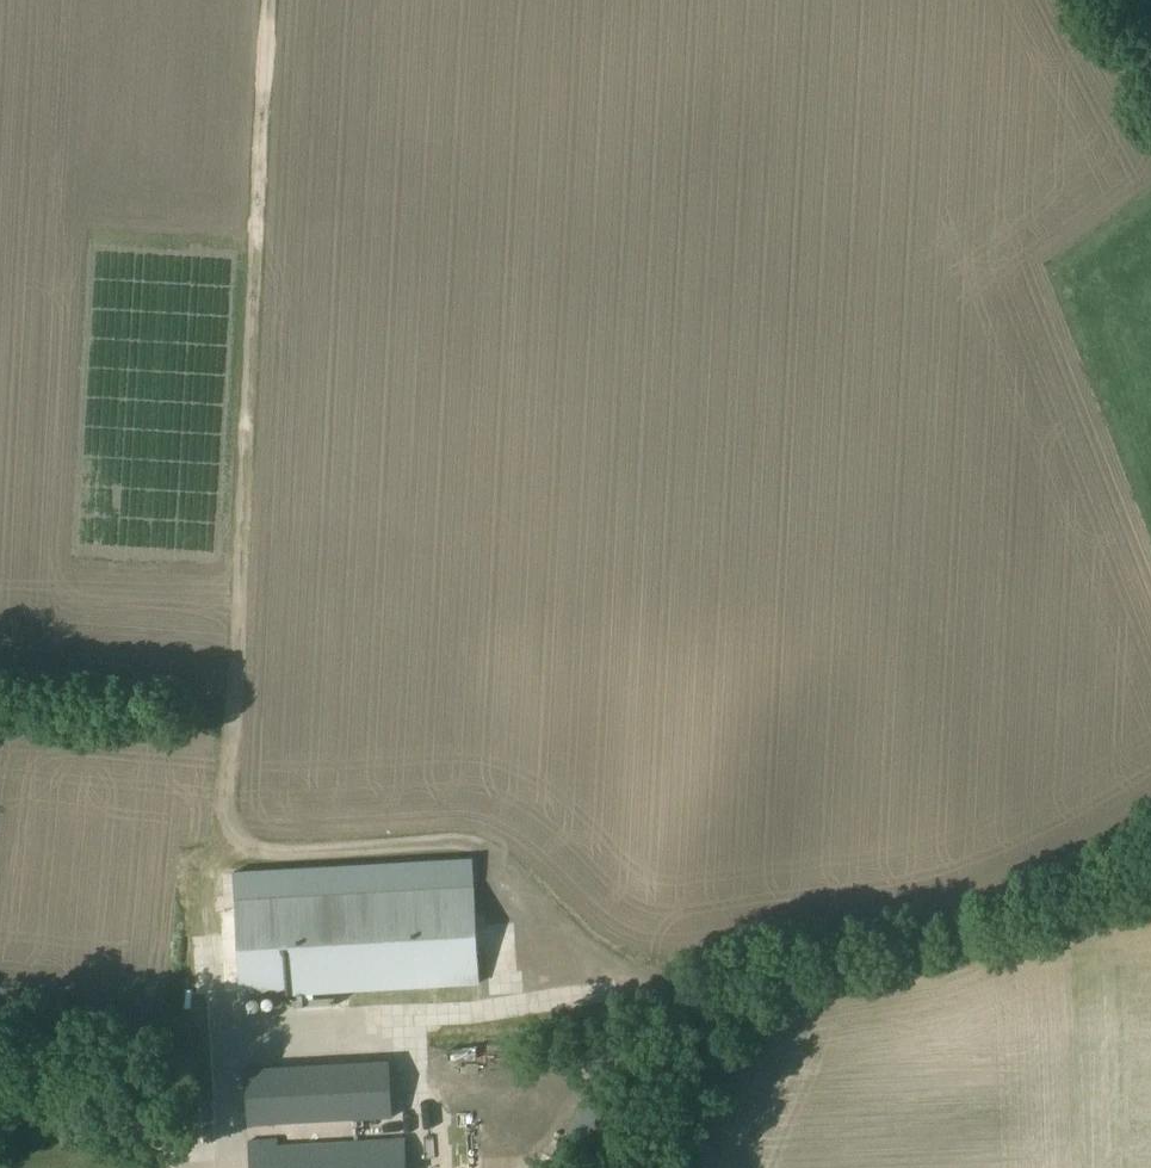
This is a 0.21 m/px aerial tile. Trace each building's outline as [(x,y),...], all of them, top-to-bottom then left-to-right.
[(471,858),(232,873),(239,997),(480,984),(471,858)] [(250,1167),(407,1167),(405,1139),(249,1148),(250,1167)] [(184,1156),(167,1156),(168,1167),(185,1167),(184,1156)]
